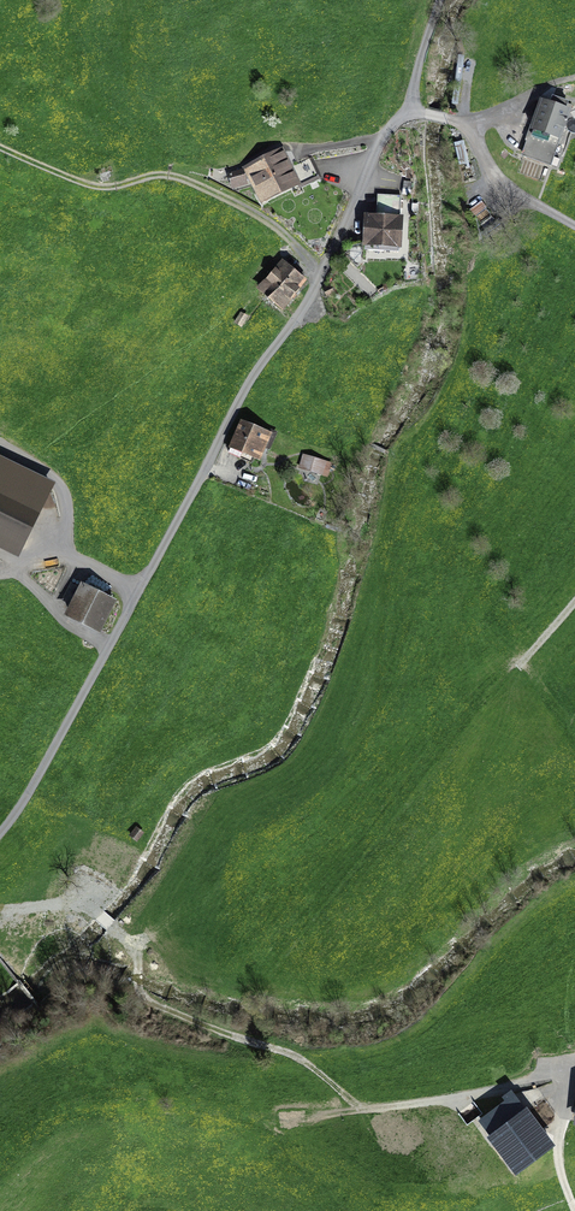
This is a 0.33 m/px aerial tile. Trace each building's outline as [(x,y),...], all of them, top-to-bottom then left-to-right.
[(541,101),(523,158),(559,170),(574,120),(574,112),(541,101)] [(283,149),(225,174),(233,191),(251,183),(260,204),(300,186),(283,149)] [(377,215),(364,215),(363,247),(400,248),(402,194),(378,194),(377,215)] [(487,208),(482,201),(468,211),(473,217),(487,208)] [(306,279),(281,261),(260,291),(285,309),(306,279)] [(271,435),(240,423),(230,448),(262,460),(271,435)] [(320,474),(324,462),(303,455),(299,468),(320,474)] [(0,479),(0,545),(29,558),(54,502),(0,479)] [(117,602),(85,586),(70,619),(101,634),(117,602)] [(507,1102),(481,1121),(519,1174),(553,1148),(512,1093),(504,1099),(507,1102)]
